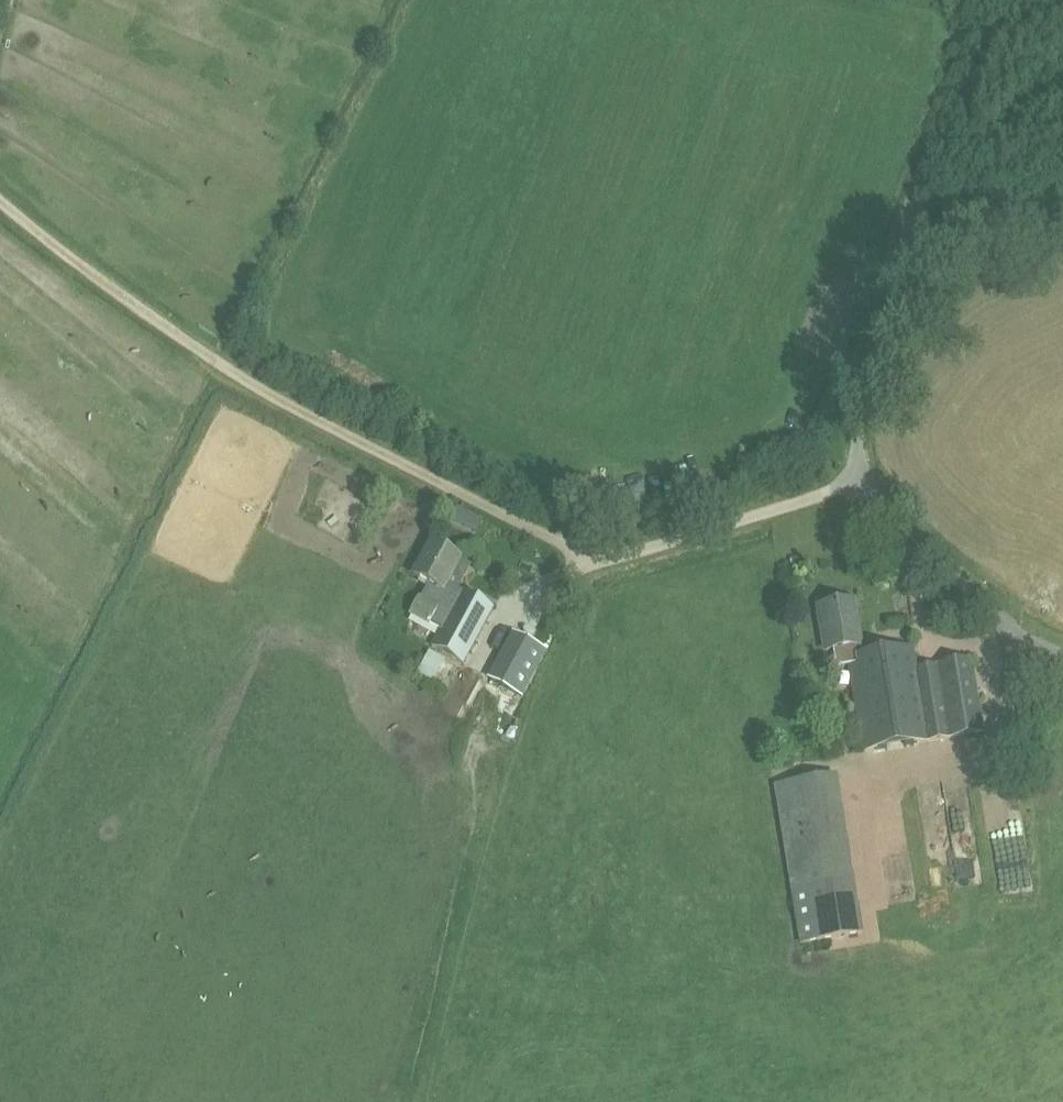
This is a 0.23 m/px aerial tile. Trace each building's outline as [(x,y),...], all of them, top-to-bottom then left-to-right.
[(411,615),(440,631),(432,647),(463,664),(494,609),(462,592),(460,595),(456,592),(470,566),(459,560),(460,558),(432,543),(414,576),(428,584),(411,615)] [(801,555),(790,557),(792,564),(803,562),(801,555)] [(837,667),(849,665),(863,752),(984,733),(972,660),(917,669),(914,648),(862,656),(853,601),(819,607),(826,651),(834,650),(837,667)] [(429,652),(417,674),(433,682),(445,661),(429,652)] [(836,777),(775,787),(801,943),(862,933),(836,777)]
